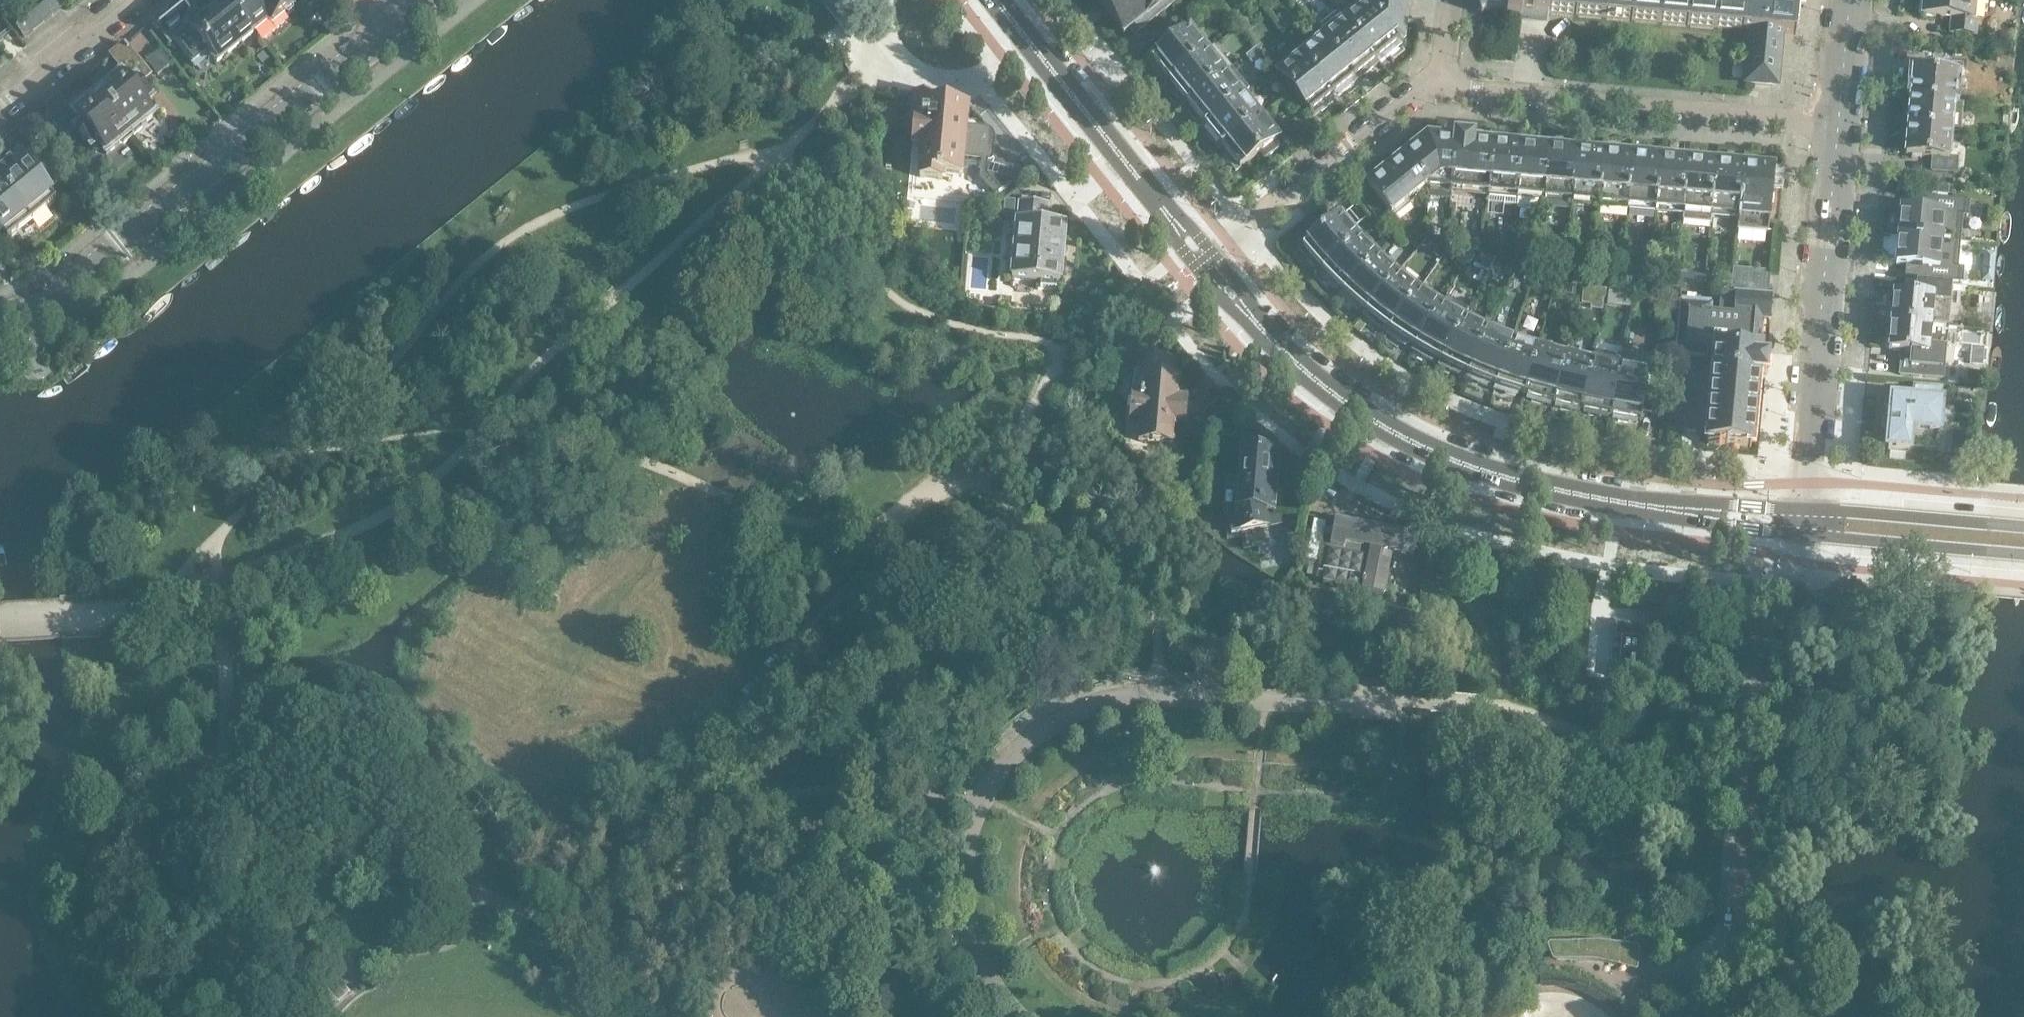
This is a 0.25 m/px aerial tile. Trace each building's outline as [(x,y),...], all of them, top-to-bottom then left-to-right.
[(41,0),(33,0),(29,4),(44,23),(53,15),(41,0)] [(56,0),(41,0),(53,15),(62,8),(56,0)] [(228,0),(222,0),(207,12),(210,16),(204,21),(201,17),(188,0),(180,0),(154,21),(168,39),(175,34),(200,64),(211,55),(217,62),(254,33),(228,0)] [(289,0),(228,0),(254,33),(269,21),(272,25),(285,14),(289,16),(294,11),(294,7),(295,7),(289,0)] [(854,0),(821,0),(852,38),(862,30),(845,8),(854,0)] [(1124,36),(1130,31),(1135,37),(1144,30),(1143,29),(1179,0),(1095,0),(1124,36)] [(1213,8),(1207,0),(1203,0),(1187,13),(1195,23),(1213,8)] [(1219,0),(1207,0),(1213,8),(1221,2),(1219,0)] [(1408,15),(1382,13),(1383,1),(1383,0),(1366,0),(1364,1),(1366,4),(1345,21),(1377,62),(1383,57),(1386,58),(1393,52),(1393,47),(1404,38),(1405,27),(1409,27),(1409,26),(1407,26),(1408,15)] [(1799,0),(1480,0),(1479,11),(1480,11),(1481,14),(1483,15),(1484,12),(1507,14),(1506,19),(1521,20),(1521,15),(1539,16),(1539,12),(1751,31),(1747,79),(1751,79),(1750,84),(1773,86),(1773,81),(1777,81),(1782,33),(1796,35),(1799,0)] [(1978,0),(1924,0),(1924,1),(1922,1),(1920,3),(1919,12),(1921,15),(1923,15),(1922,16),(1953,19),(1951,33),(1975,35),(1978,0)] [(1408,15),(1409,3),(1383,1),(1382,13),(1408,15)] [(44,23),(29,4),(19,11),(34,30),(44,23)] [(34,30),(19,11),(10,19),(25,38),(34,30)] [(204,21),(210,16),(207,12),(201,17),(204,21)] [(1377,62),(1345,21),(1323,38),(1354,79),(1360,74),(1364,75),(1371,70),(1371,66),(1377,62)] [(1235,41),(1245,33),(1240,26),(1229,34),(1235,41)] [(1169,83),(1208,51),(1190,29),(1166,48),(1165,46),(1152,56),(1153,59),(1151,60),(1151,61),(1150,65),(1154,70),(1159,69),(1169,83)] [(1354,79),(1323,38),(1301,56),(1332,96),(1338,92),(1342,93),(1349,88),(1349,83),(1354,79)] [(154,99),(137,78),(136,79),(132,74),(143,65),(126,44),(112,55),(124,71),(98,92),(133,137),(142,130),(143,125),(156,114),(148,104),(154,99)] [(1252,63),(1263,55),(1257,48),(1247,56),(1252,63)] [(1243,95),(1226,73),(1208,51),(1169,83),(1173,88),(1172,92),(1177,99),(1182,98),(1191,110),(1189,114),(1195,121),(1199,120),(1204,126),(1243,95)] [(1332,96),(1301,56),(1278,74),(1280,76),(1292,91),(1297,98),(1310,114),(1316,109),(1317,111),(1321,112),(1328,107),(1328,102),(1326,101),(1332,96)] [(1954,103),(1956,76),(1964,76),(1966,63),(1942,61),(1940,74),(1913,71),(1911,99),(1954,103)] [(1270,85),(1280,76),(1278,74),(1275,69),(1264,78),(1270,85)] [(1007,149),(980,117),(979,118),(974,111),(973,110),(972,110),(970,109),(968,109),(968,104),(934,101),(935,93),(914,91),(911,122),(914,122),(912,144),(923,145),(920,178),(942,180),(943,172),(953,173),(953,179),(971,180),(971,175),(976,176),(977,160),(988,161),(991,161),(994,160),(1005,150),(1006,151),(1007,149)] [(1287,107),(1297,98),(1292,91),(1282,100),(1287,107)] [(133,137),(98,92),(71,114),(59,98),(44,109),(62,131),(73,122),(77,127),(75,128),(92,149),(98,144),(106,155),(120,144),(125,144),(133,137)] [(1222,148),(1261,117),(1243,95),(1204,126),(1208,131),(1207,136),(1209,139),(1212,143),(1217,142),(1222,148)] [(1951,131),(1954,103),(1911,99),(1908,127),(1951,131)] [(1280,148),(1275,142),(1279,139),(1261,117),(1222,148),(1226,153),(1224,157),(1227,161),(1230,164),(1234,164),(1240,170),(1260,154),(1265,160),(1280,148)] [(1949,158),(1951,131),(1908,127),(1906,155),(1933,158),(1932,171),(1956,173),(1957,159),(1949,158)] [(1450,194),(1456,135),(1433,133),(1403,157),(1427,187),(1449,189),(1448,194),(1450,194)] [(30,154),(14,134),(1,144),(10,156),(14,153),(18,158),(21,156),(23,160),(30,154)] [(1488,197),(1493,143),(1474,142),(1474,137),(1456,135),(1450,194),(1488,197)] [(1516,196),(1521,146),(1510,145),(1510,142),(1494,141),(1494,143),(1493,143),(1488,197),(1490,198),(1490,197),(1506,198),(1506,195),(1516,195),(1516,196)] [(1544,198),(1549,148),(1538,147),(1538,145),(1522,143),(1522,146),(1521,146),(1516,196),(1516,195),(1515,199),(1534,201),(1534,197),(1544,198)] [(1572,201),(1577,151),(1565,150),(1566,147),(1550,146),(1550,148),(1549,148),(1544,198),(1543,202),(1562,203),(1562,200),(1571,200),(1572,201)] [(1600,203),(1605,153),(1593,152),(1594,150),(1578,148),(1577,151),(1572,201),(1571,200),(1571,204),(1590,206),(1590,202),(1599,203),(1600,203)] [(1628,206),(1632,156),(1621,155),(1621,152),(1606,151),(1605,153),(1600,203),(1599,203),(1599,207),(1617,208),(1618,205),(1627,205),(1628,206)] [(1656,208),(1660,158),(1649,157),(1649,155),(1633,153),(1633,156),(1632,156),(1628,206),(1627,205),(1627,209),(1645,211),(1646,207),(1655,208),(1656,208)] [(50,186),(40,173),(37,176),(23,160),(21,156),(18,158),(0,173),(0,181),(33,221),(57,202),(55,199),(58,196),(58,195),(58,194),(58,192),(57,191),(57,189),(56,189),(55,187),(53,187),(52,186),(50,186)] [(1684,211),(1688,161),(1677,160),(1677,157),(1661,156),(1661,158),(1660,158),(1656,208),(1655,208),(1655,212),(1673,213),(1674,210),(1683,211),(1684,211)] [(1409,201),(1426,187),(1427,187),(1403,157),(1382,174),(1382,173),(1381,173),(1379,171),(1367,181),(1369,183),(1368,184),(1368,185),(1357,194),(1376,217),(1386,208),(1391,215),(1394,219),(1411,205),(1409,201)] [(1712,213),(1716,163),(1705,162),(1705,160),(1689,158),(1689,161),(1688,161),(1684,211),(1683,211),(1683,214),(1701,216),(1701,212),(1711,213),(1712,213)] [(1740,216),(1744,166),(1733,165),(1733,162),(1717,161),(1717,163),(1716,163),(1712,213),(1711,213),(1711,217),(1729,218),(1729,215),(1739,216),(1740,216)] [(1768,234),(1772,188),(1782,189),(1784,169),(1761,167),(1761,165),(1745,163),(1745,166),(1744,166),(1740,216),(1739,216),(1737,231),(1768,234)] [(2,239),(2,240),(6,238),(8,241),(33,221),(0,181),(0,239),(2,239)] [(1959,242),(1961,216),(1967,216),(1968,202),(1927,199),(1927,201),(1915,200),(1914,210),(1901,209),(1898,237),(1959,242)] [(1060,284),(1065,226),(1045,224),(1047,204),(1020,201),(1019,222),(1017,222),(1012,280),(1041,282),(1040,287),(1056,289),(1057,284),(1060,284)] [(1381,223),(1391,215),(1386,208),(1376,217),(1381,223)] [(1322,271),(1359,238),(1341,217),(1338,220),(1333,214),(1318,226),(1323,232),(1302,248),(1308,255),(1307,260),(1310,263),(1313,267),(1318,266),(1322,271)] [(1418,250),(1427,239),(1412,234),(1409,243),(1418,250)] [(1956,269),(1959,242),(1898,237),(1896,265),(1909,266),(1908,276),(1920,277),(1920,279),(1961,283),(1962,269),(1956,269)] [(1343,293),(1378,257),(1359,238),(1322,271),(1328,278),(1327,282),(1334,289),(1338,288),(1343,293)] [(1441,259),(1451,246),(1442,243),(1434,254),(1441,259)] [(1465,265),(1473,252),(1464,250),(1458,261),(1465,265)] [(1488,272),(1495,259),(1487,256),(1481,268),(1488,272)] [(1366,312),(1398,274),(1388,266),(1378,257),(1343,293),(1350,298),(1349,303),(1356,309),(1361,308),(1366,312)] [(1511,278),(1516,265),(1508,263),(1502,274),(1511,278)] [(1533,284),(1537,271),(1529,269),(1524,281),(1533,284)] [(1768,284),(1769,273),(1734,269),(1733,281),(1768,284)] [(1389,331),(1419,290),(1408,282),(1398,274),(1366,312),(1373,318),(1372,323),(1380,329),(1384,327),(1389,331)] [(1555,290),(1559,278),(1559,277),(1550,275),(1546,287),(1555,290)] [(1767,296),(1768,284),(1733,281),(1732,293),(1736,293),(1767,296)] [(1932,325),(1934,302),(1949,303),(1951,286),(1916,283),(1914,295),(1910,295),(1910,296),(1893,295),(1893,297),(1894,297),(1892,321),(1932,325)] [(1575,295),(1576,286),(1558,285),(1558,294),(1575,295)] [(1601,298),(1601,289),(1584,287),(1583,296),(1601,298)] [(1626,300),(1627,291),(1610,289),(1609,298),(1626,300)] [(1415,347),(1441,305),(1430,298),(1419,290),(1389,331),(1397,336),(1397,340),(1401,343),(1405,346),(1409,344),(1415,347)] [(1652,302),(1653,293),(1636,292),(1635,301),(1652,302)] [(1765,377),(1767,361),(1759,361),(1763,319),(1770,319),(1772,297),(1767,296),(1736,293),(1735,305),(1719,304),(1719,314),(1711,313),(1712,304),(1679,301),(1675,355),(1707,358),(1708,349),(1715,350),(1707,444),(1751,448),(1758,377),(1765,377)] [(1441,362),(1464,318),(1452,312),(1441,305),(1415,347),(1422,352),(1422,356),(1427,359),(1431,361),(1435,359),(1441,362)] [(1468,375),(1488,330),(1464,318),(1441,362),(1449,366),(1449,371),(1458,375),(1462,372),(1468,375)] [(1932,325),(1892,321),(1891,321),(1888,351),(1891,351),(1892,350),(1906,351),(1906,352),(1908,352),(1909,371),(1940,369),(1941,348),(1930,347),(1932,325)] [(1496,387),(1513,340),(1488,330),(1468,375),(1476,379),(1477,383),(1486,387),(1489,384),(1496,387)] [(1525,396),(1539,348),(1513,340),(1496,387),(1504,389),(1505,394),(1514,397),(1518,394),(1525,396)] [(1554,404),(1566,355),(1539,348),(1525,396),(1532,398),(1531,402),(1543,405),(1544,401),(1554,404)] [(1185,401),(1185,394),(1177,393),(1178,378),(1171,377),(1173,361),(1163,360),(1163,355),(1136,353),(1131,418),(1141,419),(1139,442),(1173,444),(1175,422),(1185,423),(1187,401),(1185,401)] [(1582,410),(1593,362),(1566,355),(1554,404),(1561,405),(1560,409),(1571,412),(1572,408),(1582,410)] [(1654,415),(1659,386),(1662,362),(1649,360),(1647,372),(1620,367),(1611,416),(1618,418),(1618,421),(1629,423),(1630,420),(1641,422),(1642,413),(1654,415)] [(1611,416),(1620,367),(1593,362),(1582,410),(1589,412),(1589,416),(1600,418),(1601,414),(1611,416)] [(1940,434),(1943,404),(1941,404),(1942,390),(1920,388),(1919,402),(1893,400),(1890,420),(1883,419),(1883,429),(1889,429),(1887,449),(1910,452),(1910,450),(1930,452),(1932,433),(1940,434)] [(1274,512),(1277,482),(1279,454),(1242,451),(1237,509),(1227,510),(1231,534),(1267,528),(1264,512),(1274,512)] [(1968,477),(1968,467),(1953,465),(1952,475),(1968,477)] [(1384,596),(1392,552),(1412,556),(1416,536),(1335,520),(1332,537),(1322,535),(1313,580),(1362,589),(1362,591),(1384,596)] [(1648,642),(1650,627),(1615,624),(1614,639),(1648,642)] [(1731,636),(1733,625),(1720,624),(1718,634),(1731,636)] [(1628,679),(1629,668),(1613,667),(1612,678),(1628,679)] [(1593,941),(1590,941),(1549,941),(1554,960),(1576,960),(1583,960),(1591,961),(1594,961),(1601,962),(1605,962),(1640,967),(1640,942),(1602,942),(1599,941),(1593,941)] [(1621,1008),(1601,992),(1587,986),(1577,981),(1564,978),(1539,978),(1540,989),(1552,989),(1573,992),(1584,995),(1592,1000),(1603,1007),(1613,1016),(1626,1016),(1621,1008)] [(329,992),(339,1003),(350,993),(341,982),(329,992)]
